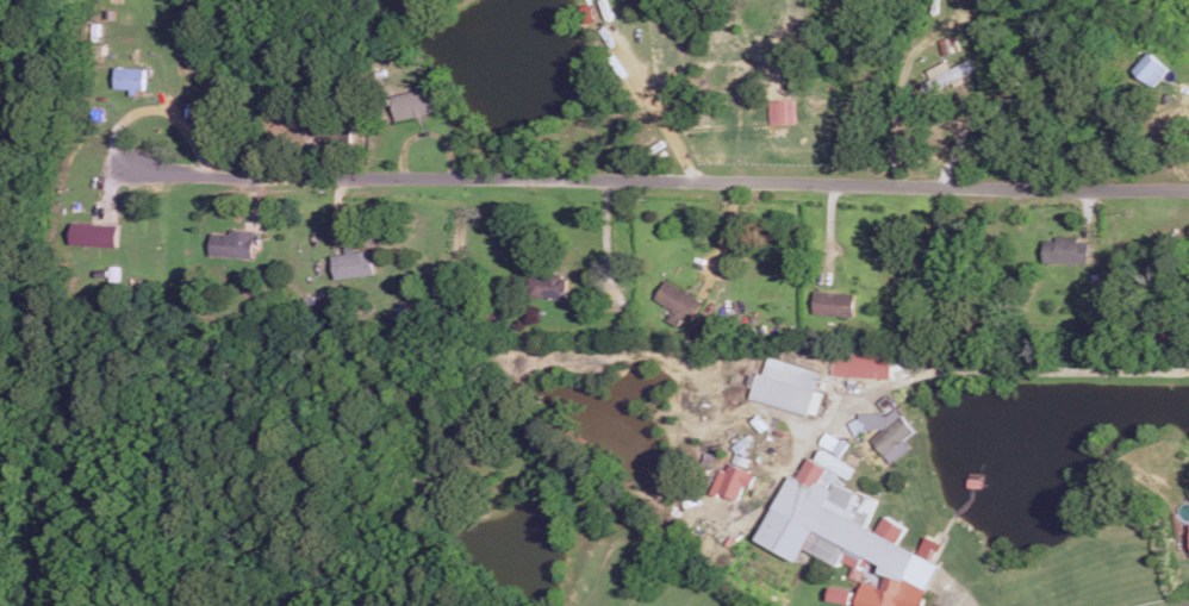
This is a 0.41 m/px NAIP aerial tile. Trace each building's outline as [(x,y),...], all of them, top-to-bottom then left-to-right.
[(1153,86),(1169,68),(1150,51),(1134,69),(1153,86)] [(950,68),(946,59),(926,69),(931,79),(924,82),(929,92),(975,68),(970,58),(950,68)] [(145,67),(116,66),(115,90),(144,91),(145,67)] [(393,94),(396,118),(432,114),(429,89),(393,94)] [(769,99),(770,123),(795,122),(794,98),(769,99)] [(71,244),(116,245),(117,223),(72,222),(71,244)] [(255,231),(229,228),(229,233),(212,231),(210,253),(252,258),(255,231)] [(1045,239),(1045,261),(1089,262),(1089,238),(1056,237),(1056,240),(1045,239)] [(376,273),(372,249),(351,252),(333,255),(336,279),(376,273)] [(567,297),(568,276),(530,276),(529,296),(567,297)] [(655,298),(673,308),(667,320),(678,326),(683,316),(693,321),(703,300),(665,280),(655,298)] [(814,313),(854,314),(855,292),(814,291),(814,313)] [(893,377),(893,353),(833,351),(832,375),(893,377)] [(751,397),(816,416),(822,392),(816,390),(821,371),(769,356),(764,373),(758,371),(751,397)] [(916,431),(898,407),(887,415),(879,404),(850,426),(860,439),(869,433),(890,462),(910,447),(905,439),(916,431)] [(842,561),(855,570),(866,554),(884,567),(881,584),(862,581),(860,592),(830,587),(828,599),(858,604),(857,605),(926,605),(933,563),(901,540),(904,527),(887,515),(877,528),(870,527),(876,494),(837,487),(851,467),(820,444),(748,544),(842,561)] [(744,484),(751,487),(756,472),(731,463),(720,491),(739,498),(744,484)] [(942,542),(926,535),(918,552),(935,559),(942,542)]
